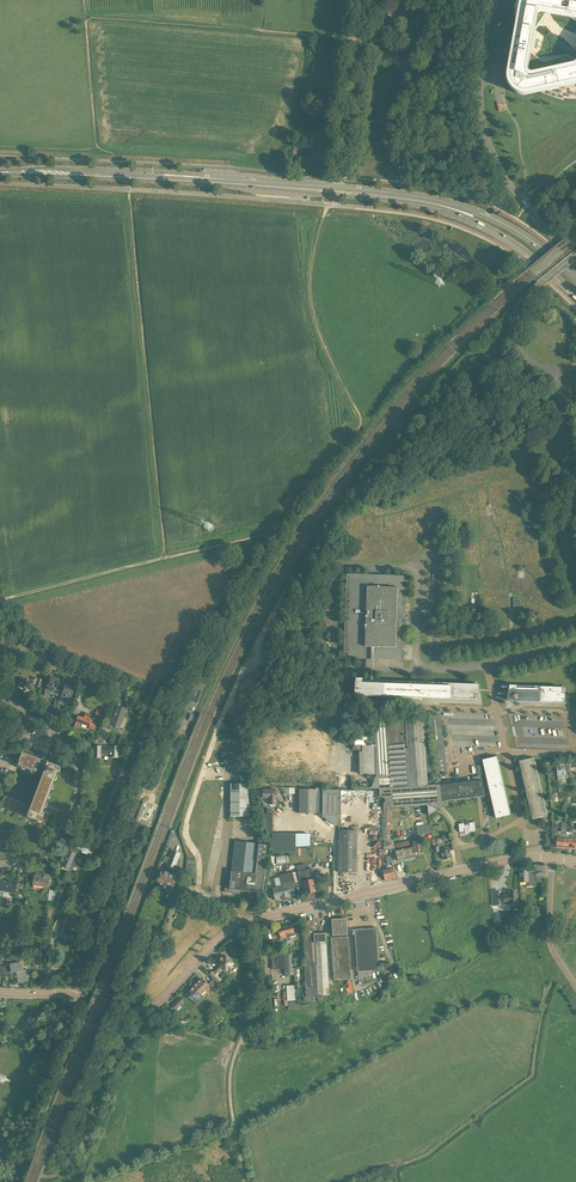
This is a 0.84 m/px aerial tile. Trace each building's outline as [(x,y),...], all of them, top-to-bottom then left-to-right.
[(525,1),(522,5),(521,7),(520,10),(510,78),(510,81),(510,84),(511,87),(513,91),(516,95),(518,97),(522,98),(525,99),(528,99),(534,99),(575,88),(575,68),(535,79),(533,79),(533,78),(531,78),(531,76),(530,75),(538,19),(539,17),(540,16),(543,16),(575,21),(575,1),(570,0),(526,0),(525,1)] [(312,157),(316,158),(316,160),(320,161),(321,159),(325,160),(326,153),(325,153),(327,140),(316,138),(314,151),(313,151),(312,157)] [(518,588),(528,583),(526,579),(528,578),(524,569),(512,574),(518,588)] [(347,573),(344,658),(404,660),(405,628),(407,628),(407,625),(405,625),(405,621),(410,621),(410,617),(406,616),(406,599),(407,575),(347,573)] [(50,676),(46,688),(54,691),(54,693),(58,694),(59,690),(56,689),(59,680),(50,676)] [(358,678),(358,677),(356,677),(355,695),(474,699),(475,684),(362,680),(363,678),(358,678)] [(18,686),(21,687),(31,690),(33,681),(23,678),(23,679),(20,678),(18,686)] [(37,678),(35,686),(39,687),(39,686),(41,687),(43,680),(37,678)] [(516,703),(520,703),(520,701),(565,703),(565,694),(562,694),(562,687),(509,685),(509,701),(514,701),(514,699),(516,699),(516,703)] [(59,690),(58,694),(61,695),(59,700),(68,703),(73,689),(64,686),(62,691),(59,690)] [(111,717),(109,724),(120,728),(126,713),(127,709),(118,706),(114,718),(111,717)] [(97,709),(95,716),(103,719),(105,712),(103,712),(105,708),(102,707),(100,711),(97,709)] [(74,726),(80,728),(82,723),(89,726),(89,728),(93,730),(95,724),(91,723),(92,721),(91,721),(93,716),(86,713),(84,718),(78,716),(74,726)] [(430,716),(437,773),(448,772),(440,715),(430,716)] [(376,775),(371,788),(379,788),(380,795),(379,796),(380,796),(385,799),(385,802),(384,802),(383,839),(384,839),(390,838),(391,808),(421,805),(428,805),(429,815),(445,804),(445,801),(485,796),(484,788),(483,788),(482,780),(479,780),(479,776),(473,776),(473,781),(451,784),(450,780),(438,781),(438,784),(433,785),(431,755),(429,733),(428,716),(375,720),(375,736),(376,775)] [(363,775),(376,775),(375,736),(355,736),(355,745),(353,745),(353,750),(363,750),(363,775)] [(111,757),(118,758),(118,746),(112,746),(111,746),(101,746),(101,745),(97,745),(97,746),(95,746),(94,758),(101,758),(101,753),(111,753),(111,755),(111,757)] [(25,815),(24,816),(38,821),(38,820),(45,823),(49,813),(42,810),(44,805),(45,801),(58,767),(42,760),(21,752),(16,765),(40,774),(32,796),(29,803),(28,805),(4,796),(1,806),(25,815)] [(483,760),(496,818),(510,815),(497,756),(483,760)] [(519,761),(533,819),(547,816),(534,758),(519,761)] [(249,779),(244,767),(238,769),(243,781),(249,779)] [(564,767),(556,767),(557,776),(564,776),(564,767)] [(116,785),(124,788),(126,782),(118,779),(116,785)] [(230,783),(231,816),(249,816),(249,783),(230,783)] [(321,811),(322,788),(316,787),(316,789),(300,789),(299,813),(316,813),(317,812),(321,811)] [(341,790),(322,788),(321,811),(323,811),(323,816),(335,825),(341,825),(341,790)] [(269,807),(276,807),(277,790),(263,790),(263,797),(269,797),(269,807)] [(436,811),(430,817),(436,822),(441,817),(436,811)] [(267,835),(272,835),(272,834),(273,834),(273,814),(261,814),(267,835)] [(467,822),(467,824),(463,825),(462,823),(458,823),(458,831),(463,831),(464,833),(474,832),(473,821),(467,822)] [(557,833),(556,847),(562,847),(564,827),(564,823),(562,823),(561,833),(557,833)] [(417,827),(418,834),(431,832),(430,825),(417,827)] [(339,872),(357,872),(357,830),(339,830),(339,872)] [(101,838),(110,840),(112,834),(103,831),(101,838)] [(166,845),(174,848),(177,841),(173,833),(171,832),(166,845)] [(391,852),(396,851),(393,837),(390,838),(384,839),(383,849),(390,848),(391,852)] [(267,845),(259,844),(259,843),(235,840),(231,878),(226,878),(224,892),(242,894),(242,889),(253,891),(253,892),(263,893),(266,861),(265,861),(267,845)] [(396,851),(398,861),(414,857),(414,852),(418,852),(419,841),(413,840),(413,848),(412,848),(411,847),(396,851)] [(442,856),(443,856),(444,860),(451,858),(450,854),(451,854),(449,846),(440,848),(442,856)] [(59,865),(70,869),(75,856),(77,857),(80,850),(72,847),(70,851),(69,851),(68,854),(64,852),(59,865)] [(167,866),(174,868),(180,853),(173,851),(167,866)] [(185,873),(192,876),(194,860),(187,859),(185,873)] [(297,865),(298,871),(299,878),(302,878),(306,894),(316,891),(315,883),(318,883),(316,874),(313,875),(312,868),(306,869),(305,864),(297,865)] [(383,869),(385,880),(395,877),(393,867),(383,869)] [(519,868),(520,882),(526,882),(526,886),(534,886),(533,874),(531,874),(531,868),(519,868)] [(158,886),(171,891),(173,886),(177,877),(169,874),(169,872),(166,871),(165,873),(162,872),(161,875),(160,874),(159,877),(160,878),(159,881),(158,886)] [(275,887),(272,888),(276,900),(283,898),(283,900),(285,900),(288,899),(289,898),(289,897),(296,895),(293,883),(294,883),(291,872),(279,875),(280,878),(274,880),(275,887)] [(34,877),(33,884),(43,886),(48,887),(50,875),(45,874),(45,877),(35,875),(33,875),(32,877),(34,877)] [(3,895),(12,897),(13,893),(18,894),(20,883),(16,882),(12,881),(11,883),(1,881),(0,881),(0,885),(1,885),(0,888),(0,890),(3,891),(3,895)] [(510,894),(506,894),(506,902),(510,902),(511,905),(512,905),(513,905),(515,905),(517,904),(517,891),(510,892),(510,894)] [(61,933),(61,932),(70,936),(75,922),(68,919),(67,920),(59,917),(54,930),(61,933)] [(332,919),(333,935),(348,934),(347,918),(332,919)] [(298,930),(300,930),(298,924),(297,924),(296,923),(294,924),(294,925),(293,925),(283,927),(282,927),(280,927),(279,928),(278,929),(281,939),(296,935),(295,932),(298,930)] [(372,974),(372,970),(379,970),(377,928),(355,929),(358,971),(358,980),(372,974)] [(328,980),(327,949),(325,932),(318,933),(314,934),(304,934),(306,965),(304,965),(306,997),(319,997),(319,995),(329,995),(328,980)] [(348,937),(331,938),(334,980),(347,979),(347,983),(351,982),(348,937)] [(285,953),(272,953),(272,969),(284,969),(284,975),(295,975),(294,952),(285,953)] [(234,964),(226,956),(224,958),(222,957),(219,960),(220,962),(218,964),(220,965),(214,972),(213,971),(209,974),(218,983),(222,980),(217,976),(219,974),(220,975),(223,972),(222,971),(223,969),(226,972),(228,970),(230,971),(233,967),(232,966),(234,964)] [(3,976),(3,973),(16,971),(18,982),(24,981),(24,980),(27,979),(26,970),(23,970),(22,965),(21,965),(21,962),(10,964),(10,967),(7,968),(6,965),(0,966),(0,976),(3,976)] [(202,978),(194,986),(202,994),(203,993),(204,991),(205,991),(207,989),(209,987),(210,986),(216,992),(220,988),(213,979),(208,984),(202,978)] [(288,1000),(296,1000),(295,985),(287,985),(288,1000)] [(194,986),(187,995),(192,1000),(198,1005),(204,998),(202,995),(202,994),(194,986)] [(180,997),(172,1006),(176,1009),(178,1011),(182,1007),(180,1005),(184,1000),(180,997)]
